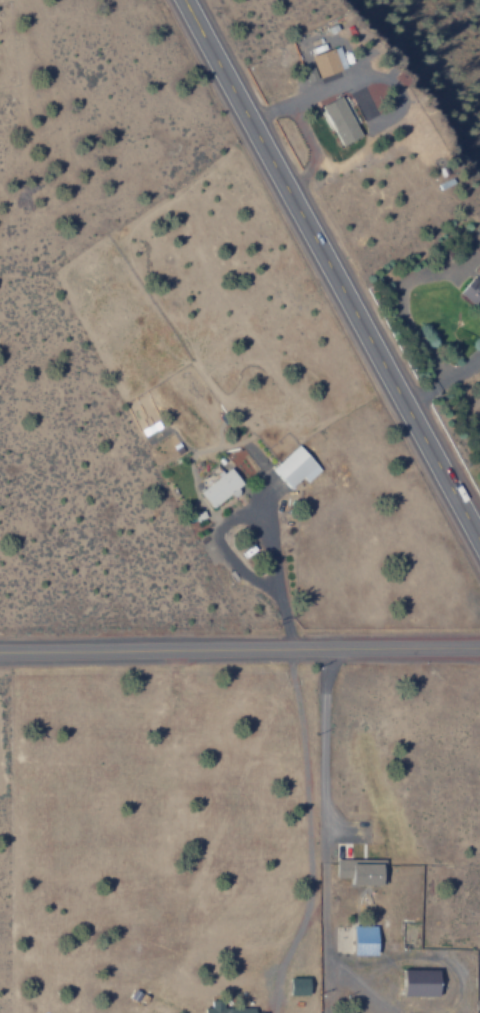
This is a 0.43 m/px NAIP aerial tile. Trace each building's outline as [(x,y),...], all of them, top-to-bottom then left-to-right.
[(312,56),(320,78),(348,68),(340,46),(312,56)] [(342,146),(362,136),(341,96),(322,106),(342,146)] [(476,275),(461,293),(479,309),(479,278),(476,275)] [(322,471),(299,446),(273,470),(291,490),(304,478),(308,483),(322,471)] [(244,484),(230,468),(200,492),(213,508),(244,484)] [(337,878),(352,878),(352,885),(384,885),(385,859),(337,859),(337,878)] [(354,955),(378,955),(378,926),(355,926),(354,955)] [(440,996),(440,970),(405,969),(405,996),(440,996)] [(310,978),(291,978),(291,994),(309,995),(310,978)]
